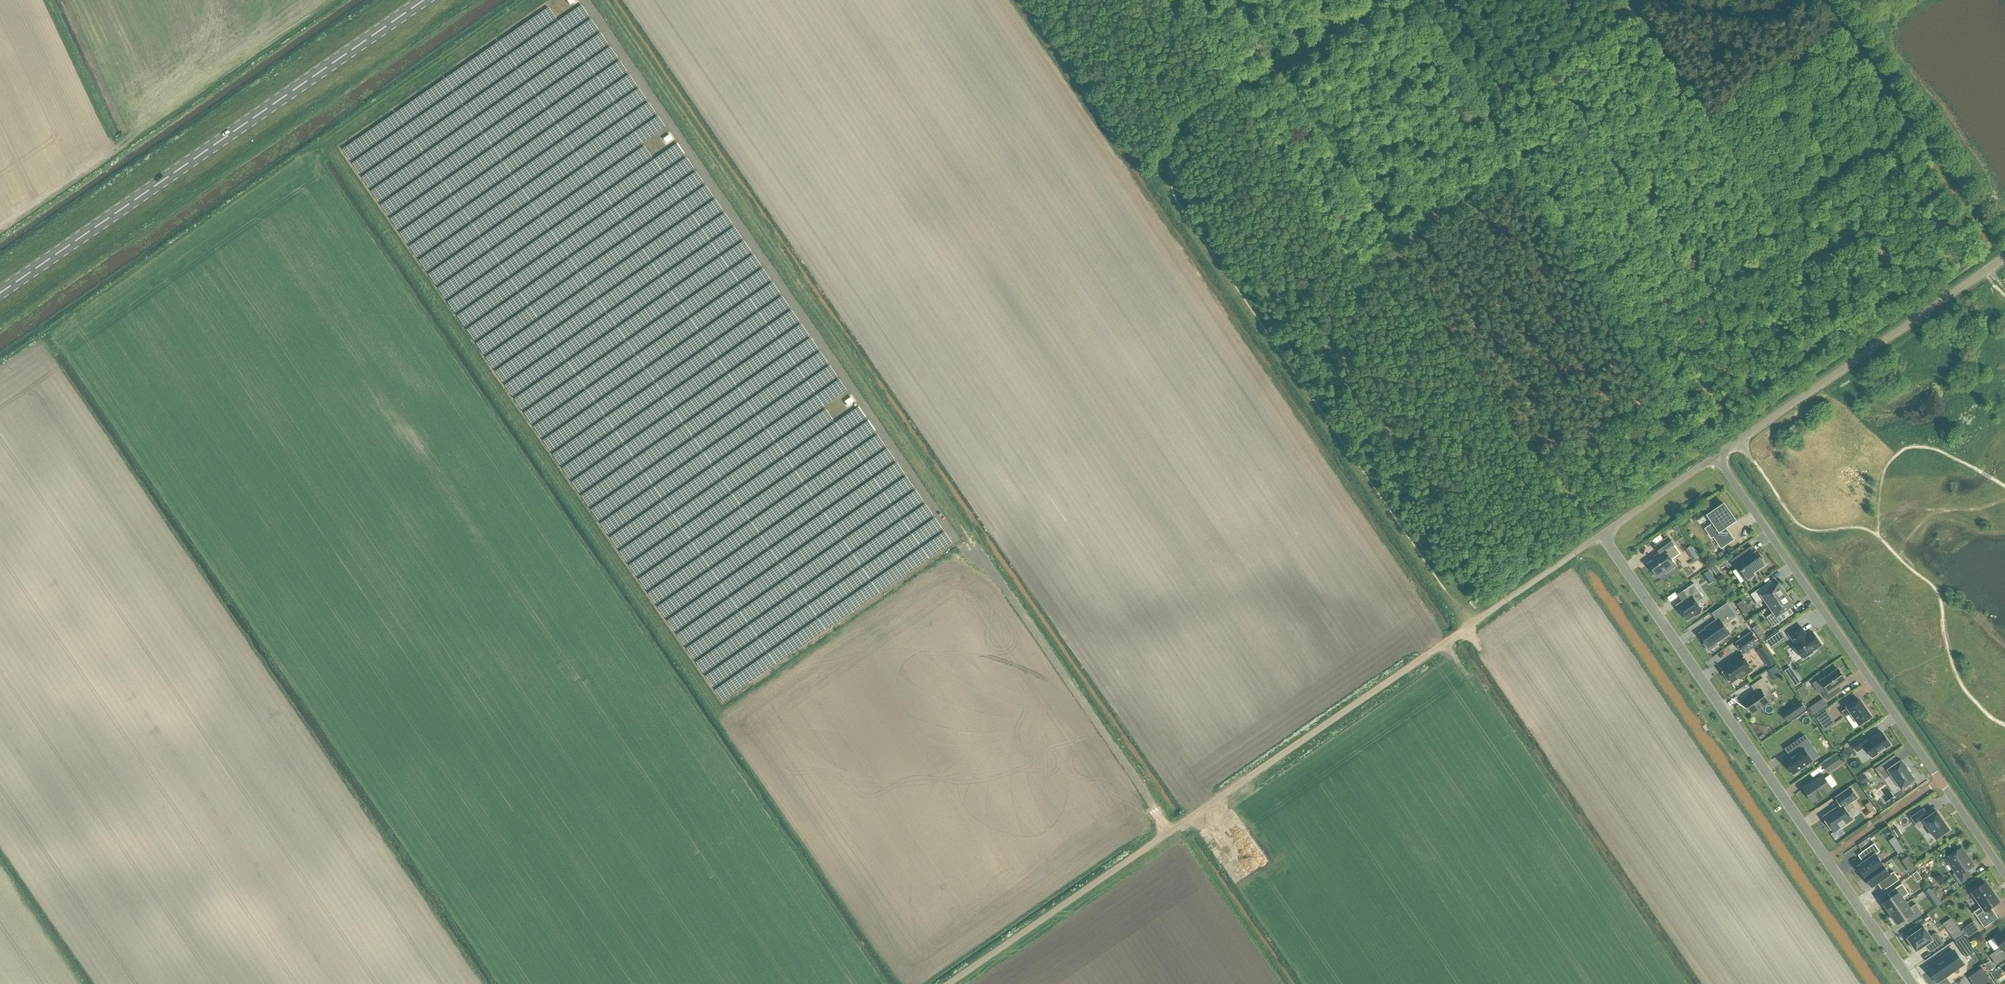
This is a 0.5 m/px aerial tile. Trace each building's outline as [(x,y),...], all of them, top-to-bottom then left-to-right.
[(1725,504),(1710,514),(1716,523),(1707,529),(1712,537),(1714,536),(1722,547),(1734,539),(1729,532),(1728,533),(1725,529),(1736,520),(1725,504)] [(1672,559),(1681,554),(1669,537),(1656,546),(1661,554),(1656,558),(1655,557),(1654,557),(1656,559),(1649,564),(1658,578),(1659,577),(1658,576),(1665,572),(1666,574),(1677,566),(1672,559)] [(1748,550),(1748,549),(1731,561),(1737,570),(1743,566),(1745,569),(1743,570),(1749,579),(1755,575),(1754,573),(1766,565),(1761,558),(1762,558),(1757,551),(1752,555),(1748,550)] [(1705,598),(1695,583),(1683,591),(1688,599),(1678,606),(1688,620),(1696,615),(1696,616),(1701,612),(1701,611),(1702,610),(1698,604),(1705,598)] [(1766,599),(1770,606),(1787,594),(1780,583),(1767,592),(1764,586),(1751,594),(1758,604),(1766,599)] [(1787,594),(1770,606),(1774,612),(1767,617),(1774,627),(1786,619),(1782,613),(1794,605),(1787,594)] [(1711,626),(1700,633),(1706,642),(1704,644),(1709,651),(1719,644),(1717,642),(1730,633),(1724,625),(1737,616),(1728,603),(1713,613),(1717,620),(1711,625),(1711,626)] [(1814,632),(1808,636),(1801,626),(1790,635),(1796,644),(1794,646),(1802,657),(1804,656),(1805,658),(1813,652),(1812,651),(1822,644),(1814,632)] [(1755,632),(1761,640),(1766,637),(1760,628),(1755,632)] [(1737,643),(1744,653),(1760,643),(1752,632),(1737,643)] [(1740,679),(1753,670),(1742,654),(1733,661),(1734,662),(1722,670),(1731,683),(1739,678),(1740,679)] [(1774,663),(1770,657),(1764,662),(1768,668),(1774,663)] [(1782,674),(1775,665),(1766,672),(1773,681),(1782,674)] [(1837,687),(1847,680),(1839,669),(1822,681),(1827,688),(1822,691),(1828,700),(1840,692),(1837,687)] [(1768,685),(1763,678),(1752,686),(1756,692),(1744,701),(1753,714),(1771,702),(1769,700),(1771,699),(1767,693),(1770,690),(1766,686),(1768,685)] [(1801,682),(1797,678),(1792,681),(1796,686),(1801,682)] [(1809,708),(1814,715),(1828,705),(1823,698),(1809,708)] [(1852,713),(1860,724),(1872,717),(1860,699),(1842,711),(1846,717),(1852,713)] [(1801,701),(1789,709),(1795,718),(1807,709),(1801,701)] [(1835,723),(1827,711),(1817,718),(1825,730),(1835,723)] [(1871,739),(1868,741),(1864,735),(1852,743),(1858,752),(1866,746),(1873,757),(1891,744),(1883,732),(1871,740),(1871,739)] [(1803,748),(1785,760),(1794,774),(1812,761),(1803,748)] [(1842,763),(1838,756),(1824,765),(1829,772),(1842,763)] [(1875,769),(1883,780),(1892,774),(1902,789),(1915,780),(1902,760),(1893,766),(1889,759),(1875,769)] [(1833,789),(1823,775),(1804,788),(1814,802),(1833,789)] [(1851,802),(1858,797),(1851,788),(1837,798),(1842,805),(1824,817),(1834,832),(1853,819),(1847,812),(1855,807),(1851,802)] [(1926,823),(1937,839),(1950,830),(1937,811),(1929,817),(1924,809),(1912,817),(1919,827),(1926,823)] [(1894,830),(1898,837),(1902,834),(1898,827),(1894,830)] [(1865,877),(1884,864),(1883,864),(1877,854),(1880,851),(1875,843),(1862,852),(1867,860),(1858,866),(1858,867),(1865,876),(1865,877)] [(1953,874),(1960,884),(1971,877),(1967,871),(1975,865),(1970,858),(1968,859),(1961,848),(1947,858),(1957,872),(1953,874)] [(1884,864),(1865,877),(1866,877),(1872,887),(1873,888),(1882,881),(1887,889),(1900,880),(1894,872),(1891,874),(1890,874),(1884,864)] [(2000,901),(1987,883),(1986,881),(1979,886),(1980,887),(1973,892),(1982,906),(1974,912),(1985,928),(1999,918),(1991,907),(2000,901)] [(1891,914),(1907,903),(1903,898),(1909,893),(1903,884),(1891,891),(1895,896),(1884,904),(1891,914)] [(1925,892),(1928,896),(1934,892),(1931,888),(1925,892)] [(1911,908),(1907,903),(1891,914),(1898,924),(1908,916),(1912,921),(1923,913),(1916,904),(1911,908)] [(1976,919),(1964,928),(1971,936),(1982,927),(1976,919)] [(1949,932),(1954,939),(1962,933),(1957,926),(1949,932)] [(1927,944),(1932,952),(1945,944),(1937,932),(1931,936),(1924,927),(1908,938),(1917,951),(1927,944)] [(2003,933),(2004,934),(1997,939),(2002,947),(1990,955),(1997,965),(2004,959),(2004,951),(2004,931),(2003,933)] [(1971,945),(1963,950),(1966,955),(1974,950),(1971,945)] [(1950,952),(1938,961),(1940,963),(1930,970),(1937,981),(1947,974),(1949,976),(1961,967),(1959,965),(1963,963),(1955,952),(1952,954),(1950,952)] [(1990,970),(1996,967),(1992,959),(1987,962),(1990,970)] [(1997,977),(2002,975),(1999,967),(1994,969),(1997,977)] [(1993,982),(1992,983),(1982,968),(1970,976),(1976,983),(1994,983),(1993,982)]
